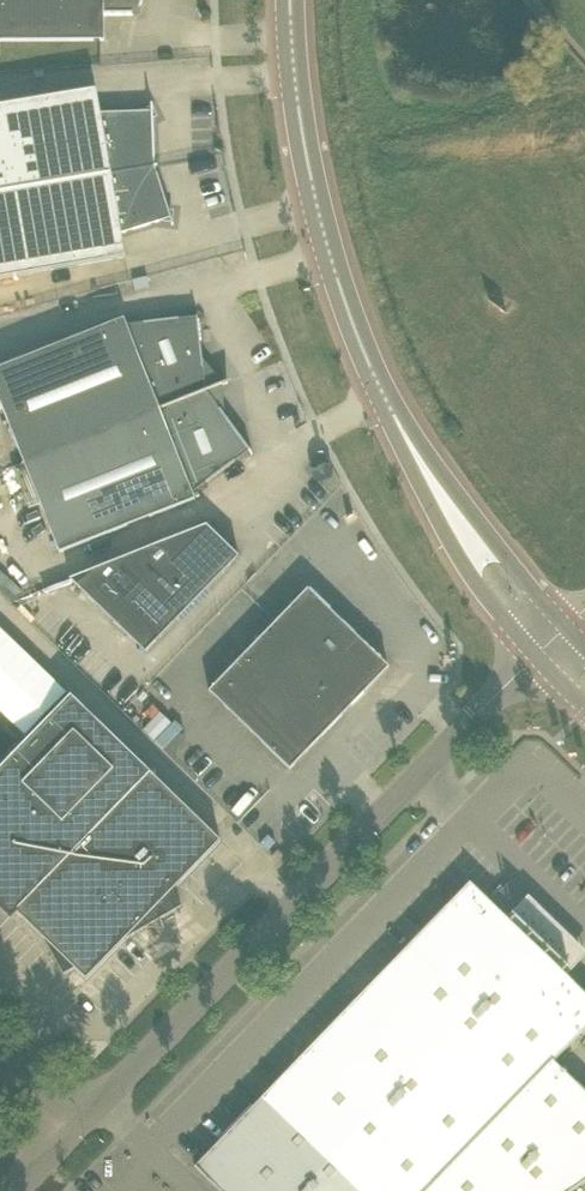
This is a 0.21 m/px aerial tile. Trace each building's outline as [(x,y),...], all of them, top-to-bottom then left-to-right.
[(105,41),(105,15),(139,15),(143,0),(0,0),(0,41),(105,41)] [(97,89),(0,106),(0,192),(157,165),(155,165),(154,111),(101,113),(97,89)] [(157,165),(0,192),(0,279),(126,257),(122,233),(172,217),(156,166),(157,166),(157,165)] [(210,389),(209,388),(207,389),(198,312),(196,312),(196,316),(127,324),(125,318),(0,367),(0,401),(24,462),(210,389)] [(210,389),(24,462),(60,553),(196,499),(249,452),(252,455),(254,453),(207,391),(210,390),(210,389)] [(207,525),(70,579),(146,653),(240,556),(207,525)] [(290,769),(389,667),(308,589),(209,691),(290,769)] [(173,891),(222,841),(71,695),(0,769),(0,929),(17,912),(44,938),(64,975),(75,969),(87,980),(126,940),(182,907),(173,891)] [(155,742),(172,724),(160,713),(143,731),(155,742)] [(582,954),(529,903),(510,922),(470,883),(307,1052),(196,1167),(220,1190),(573,1190),(584,1183),(584,1091),(554,1062),(584,1030),(584,994),(563,973),(582,954)]
